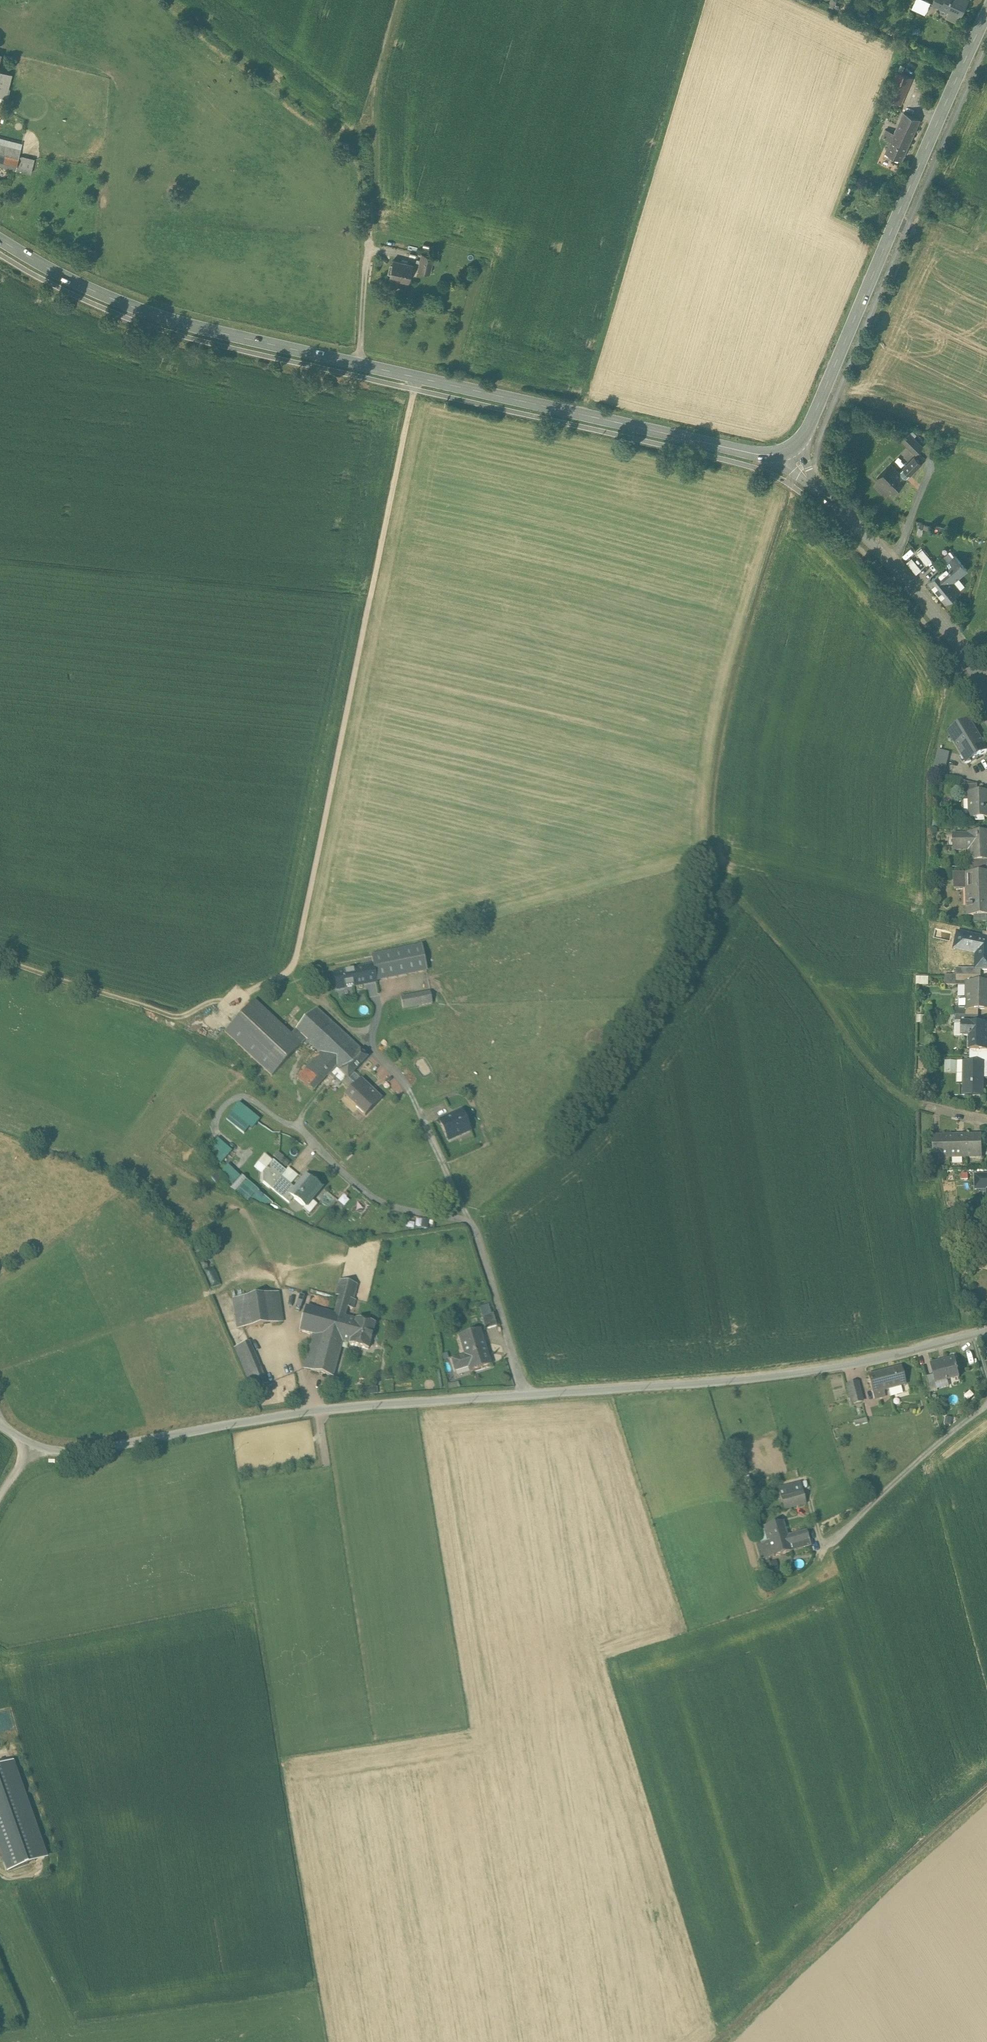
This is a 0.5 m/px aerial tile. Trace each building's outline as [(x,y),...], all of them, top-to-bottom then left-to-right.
[(913,7),(919,10),(924,0),(916,0),(913,7)] [(926,0),(924,0),(919,10),(925,13),(930,2),(926,0)] [(968,0),(934,0),(933,3),(941,8),(942,7),(961,16),(968,0)] [(915,70),(900,63),(897,70),(912,76),(915,70)] [(912,76),(897,70),(886,97),(901,103),(912,76)] [(0,71),(0,96),(6,98),(12,74),(0,71)] [(904,111),(886,152),(902,159),(920,119),(904,111)] [(0,138),(0,165),(15,169),(18,158),(22,144),(0,138)] [(34,159),(21,156),(21,158),(18,158),(15,169),(31,173),(34,159)] [(433,256),(422,253),(418,270),(429,273),(433,256)] [(412,264),(393,260),(389,276),(409,281),(412,264)] [(909,432),(902,439),(907,444),(914,437),(909,432)] [(914,437),(907,444),(916,453),(923,446),(914,437)] [(915,456),(903,468),(904,468),(910,475),(922,463),(915,456)] [(900,472),(891,463),(877,477),(893,493),(907,479),(906,478),(900,472)] [(910,475),(904,468),(900,472),(906,478),(910,475)] [(908,562),(919,573),(934,559),(923,547),(908,562)] [(947,566),(929,581),(946,602),(960,590),(960,589),(951,579),(955,576),(957,578),(967,570),(955,556),(946,564),(947,566)] [(957,578),(955,576),(951,579),(960,589),(964,586),(957,578)] [(969,721),(955,729),(949,733),(967,763),(986,751),(969,721)] [(949,753),(938,750),(932,772),(943,775),(949,753)] [(977,785),(962,786),(962,794),(969,793),(978,793),(977,785)] [(969,793),(970,819),(986,819),(986,792),(978,793),(969,793)] [(969,833),(969,834),(953,835),(953,847),(972,847),(972,860),(970,861),(986,861),(986,833),(969,833)] [(953,874),(954,890),(969,889),(970,907),(967,907),(967,908),(970,908),(970,915),(968,915),(968,916),(974,916),(986,916),(986,873),(970,874),(953,874)] [(958,934),(959,933),(958,933),(955,947),(978,952),(978,969),(978,970),(981,970),(986,970),(986,939),(982,938),(981,938),(981,939),(958,934)] [(371,956),(373,964),(377,981),(426,971),(421,946),(371,956)] [(373,964),(332,972),(336,989),(377,981),(373,964)] [(956,976),(945,976),(945,986),(967,986),(967,983),(965,983),(956,983),(956,976)] [(965,983),(967,983),(967,986),(967,998),(967,1009),(965,1009),(965,1010),(978,1010),(986,1010),(986,983),(981,983),(965,983)] [(371,995),(379,994),(377,984),(369,985),(371,995)] [(430,992),(401,997),(403,1009),(433,1004),(430,992)] [(293,1037),(254,1001),(225,1032),(272,1076),(306,1040),(298,1032),(293,1037)] [(316,1009),(296,1030),(298,1032),(306,1040),(321,1054),(335,1067),(355,1046),(316,1009)] [(965,1016),(955,1016),(955,1025),(963,1025),(965,1025),(965,1016)] [(978,1017),(965,1016),(965,1025),(971,1025),(971,1024),(978,1024),(978,1017)] [(971,1024),(971,1025),(970,1037),(970,1051),(977,1051),(986,1051),(986,1025),(978,1024),(971,1024)] [(965,1025),(963,1025),(962,1036),(970,1037),(971,1025),(965,1025)] [(355,1046),(335,1067),(348,1079),(368,1058),(360,1050),(355,1046)] [(321,1054),(319,1054),(298,1077),(313,1091),(335,1067),(321,1054)] [(964,1063),(967,1063),(966,1082),(964,1082),(963,1096),(973,1096),(973,1094),(981,1094),(980,1105),(981,1105),(982,1078),(986,1078),(986,1063),(977,1063),(964,1063)] [(361,1080),(345,1097),(366,1116),(381,1100),(361,1080)] [(246,1134),(251,1127),(254,1129),(262,1119),(241,1102),(227,1119),(246,1134)] [(462,1112),(440,1121),(449,1141),(470,1131),(462,1112)] [(982,1135),(932,1136),(933,1159),(982,1158),(982,1135)] [(218,1137),(206,1151),(222,1164),(234,1151),(218,1137)] [(286,1172),(274,1162),(269,1168),(268,1169),(268,1168),(267,1169),(267,1170),(265,1173),(264,1182),(286,1200),(291,1195),(295,1189),(281,1177),(286,1172)] [(295,1189),(291,1195),(305,1207),(321,1187),(307,1175),(295,1189)] [(975,1176),(976,1190),(977,1190),(977,1188),(986,1188),(986,1176),(975,1176)] [(254,1186),(244,1198),(248,1202),(258,1190),(254,1186)] [(357,1284),(340,1280),(336,1295),(340,1296),(335,1314),(337,1314),(345,1317),(347,1307),(349,1299),(353,1300),(353,1299),(357,1284)] [(278,1293),(234,1299),(238,1328),(283,1322),(278,1293)] [(353,1300),(349,1299),(347,1307),(353,1309),(355,1300),(353,1299),(353,1300)] [(335,1314),(306,1306),(300,1331),(321,1336),(331,1339),(337,1314),(335,1314)] [(345,1317),(337,1314),(331,1339),(343,1342),(350,1344),(356,1320),(345,1317)] [(493,1314),(482,1317),(486,1330),(497,1326),(493,1314)] [(375,1324),(356,1319),(350,1344),(349,1344),(368,1349),(375,1324)] [(480,1330),(462,1336),(467,1355),(451,1360),(455,1372),(464,1370),(463,1368),(471,1366),(472,1370),(490,1365),(488,1356),(487,1357),(484,1350),(486,1349),(480,1330)] [(331,1339),(321,1336),(311,1371),(333,1377),(343,1342),(331,1339)] [(249,1341),(234,1348),(246,1374),(260,1368),(249,1341)] [(955,1359),(932,1365),(932,1364),(931,1364),(934,1375),(936,1384),(937,1384),(937,1383),(948,1380),(948,1381),(949,1381),(948,1378),(958,1376),(959,1378),(958,1372),(959,1372),(955,1358),(955,1359)] [(901,1367),(868,1376),(874,1400),(885,1397),(883,1391),(888,1389),(900,1386),(905,1385),(901,1367)] [(260,1368),(246,1374),(253,1390),(267,1384),(260,1368)] [(934,1375),(927,1377),(930,1390),(938,1388),(937,1384),(936,1384),(934,1375)] [(857,1383),(846,1385),(851,1404),(862,1401),(857,1383)] [(902,1394),(900,1386),(888,1389),(890,1397),(902,1394)] [(748,1477),(738,1480),(741,1493),(743,1492),(746,1502),(752,1500),(749,1491),(752,1490),(748,1477)] [(800,1483),(778,1489),(780,1497),(802,1491),(800,1483)] [(802,1491),(780,1497),(784,1510),(806,1504),(802,1491)] [(783,1522),(764,1527),(765,1530),(768,1541),(773,1557),(792,1552),(791,1549),(787,1536),(783,1522)] [(765,1530),(757,1532),(760,1543),(761,1543),(768,1541),(765,1530)] [(807,1531),(787,1536),(791,1549),(797,1548),(795,1544),(803,1542),(804,1548),(811,1546),(807,1531)] [(768,1541),(761,1543),(765,1558),(766,1559),(773,1557),(768,1541)] [(760,1543),(756,1544),(761,1560),(765,1558),(761,1543),(760,1543)] [(50,1858),(17,1761),(0,1767),(0,1851),(7,1872),(50,1858)]
